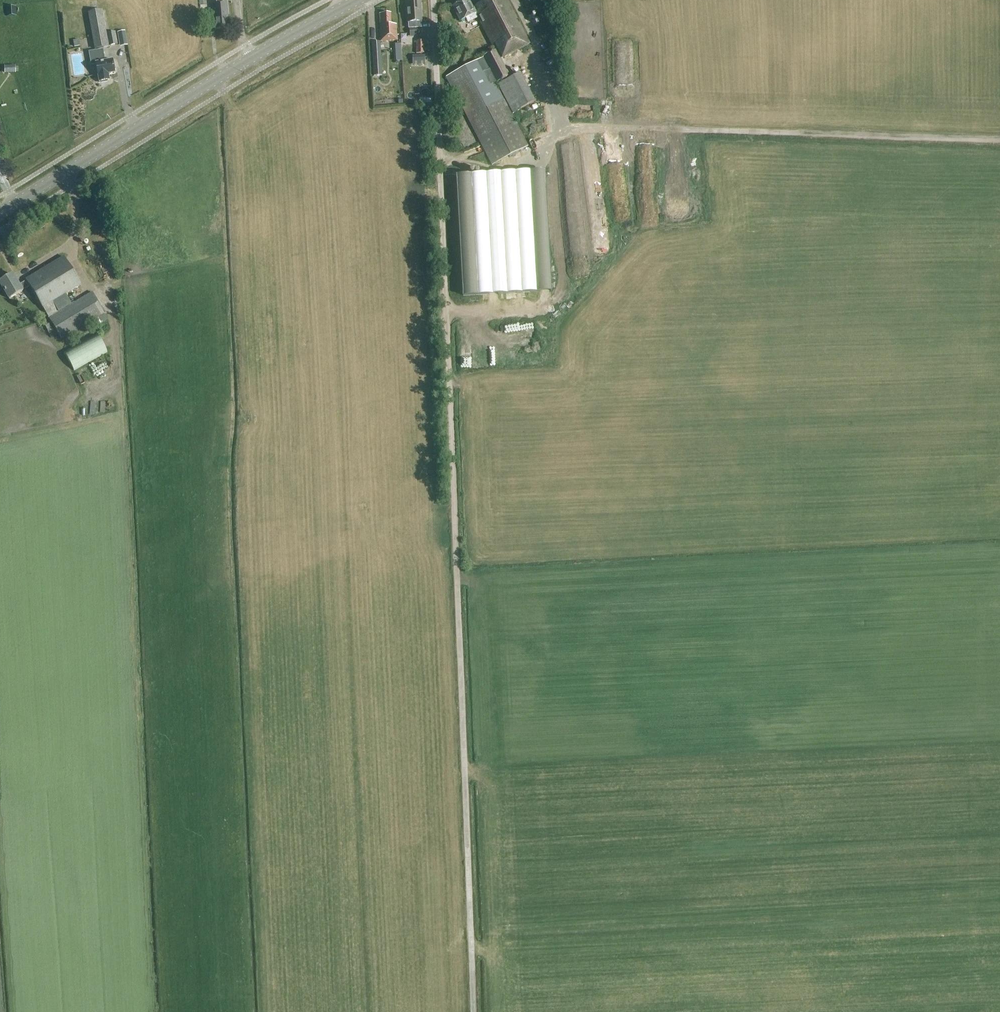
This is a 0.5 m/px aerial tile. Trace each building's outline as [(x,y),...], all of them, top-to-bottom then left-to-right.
[(410,37),(422,36),(419,0),(407,1),(408,29),(409,29),(410,37)] [(527,41),(507,0),(492,0),(473,9),(469,0),(466,0),(453,7),(460,20),(475,13),(496,52),(446,77),(493,165),(529,146),(495,84),(509,76),(500,60),(529,45),(527,41)] [(228,18),(227,3),(212,4),(215,30),(228,29),(227,18),(228,18)] [(16,7),(5,8),(6,16),(17,15),(16,7)] [(102,11),(88,13),(94,50),(108,47),(108,46),(118,45),(116,32),(106,34),(102,11)] [(381,42),(396,41),(397,41),(396,25),(391,25),(390,14),(379,15),(381,42)] [(425,54),(425,42),(416,41),(416,55),(413,55),(413,62),(425,62),(425,54)] [(371,43),(372,60),(373,77),(381,76),(379,42),(371,43)] [(104,62),(102,51),(89,54),(91,65),(96,64),(99,83),(109,81),(108,75),(115,73),(112,61),(104,62)] [(512,114),(535,102),(520,73),(497,85),(512,114)] [(459,175),(463,295),(551,292),(547,171),(459,175)] [(80,286),(63,257),(26,280),(27,281),(19,286),(12,275),(0,282),(0,284),(9,300),(22,292),(22,291),(30,287),(43,308),(61,340),(104,314),(92,293),(87,296),(71,305),(65,295),(80,286)] [(102,335),(68,353),(76,368),(111,350),(102,335)]
